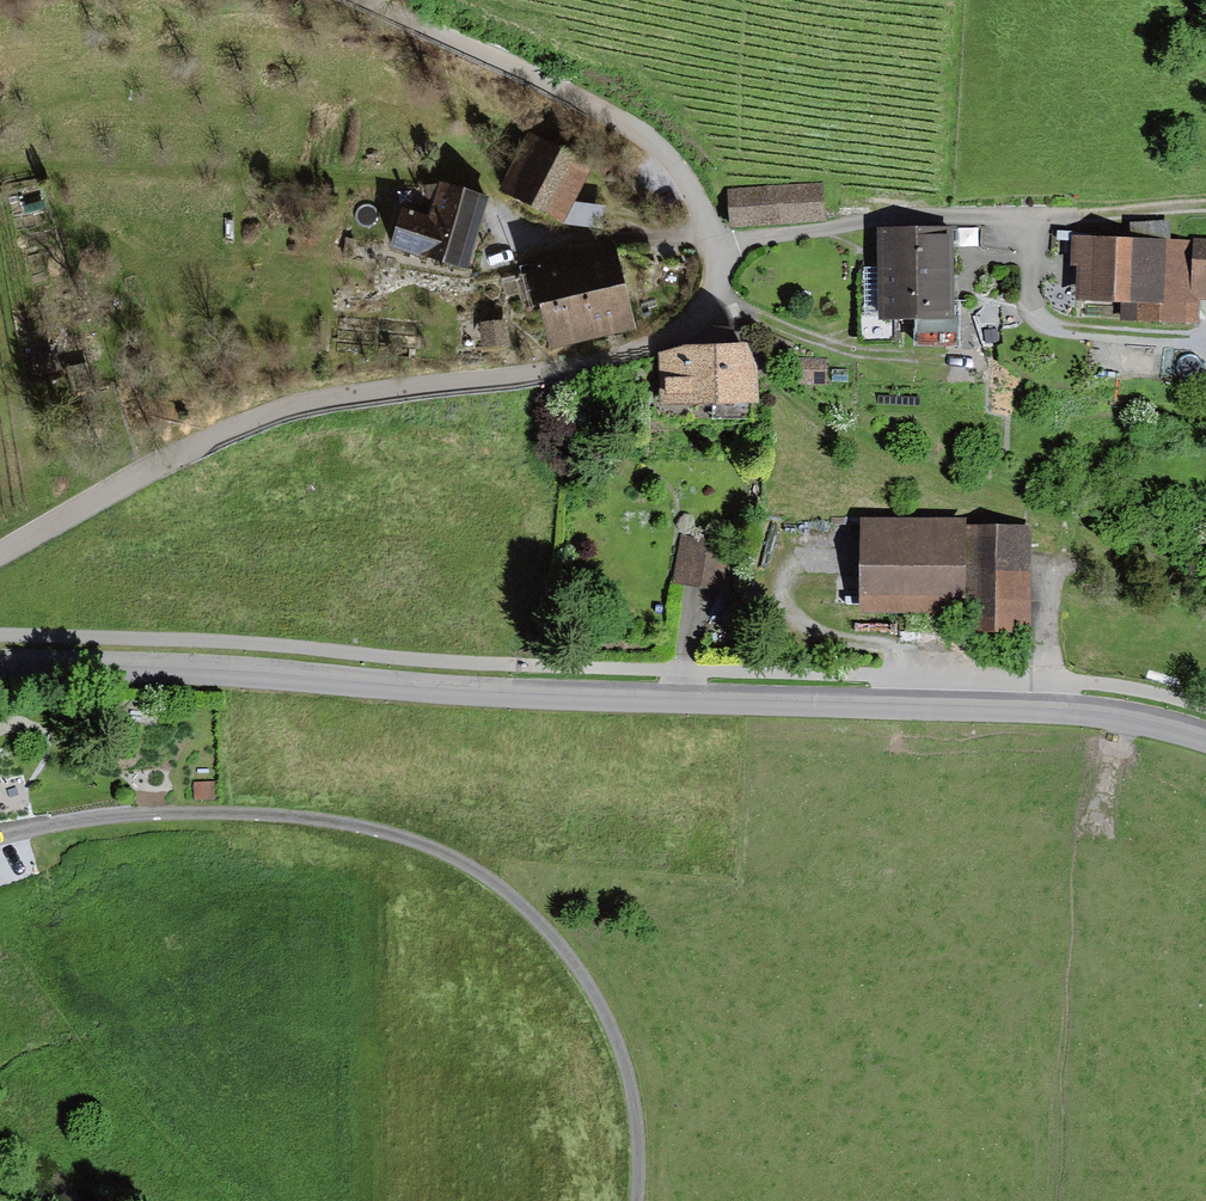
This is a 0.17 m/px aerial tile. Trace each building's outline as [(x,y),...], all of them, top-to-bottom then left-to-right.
[(559,233),(595,170),(534,136),(498,198),(559,233)] [(491,197),(439,181),(427,219),(402,211),(391,246),(468,270),(491,197)] [(813,186),(726,191),(728,226),(815,221),(813,186)] [(881,313),(914,312),(913,228),(880,228),(881,313)] [(951,228),(913,228),(914,312),(914,341),(952,340),(951,228)] [(1075,237),(1073,299),(1142,301),(1141,325),(1203,326),(1204,294),(1205,294),(1205,241),(1075,237)] [(618,246),(536,265),(554,344),(636,324),(618,246)] [(745,344),(660,346),(661,403),(758,401),(757,369),(745,344)] [(965,518),(858,519),(859,610),(962,609),(963,632),(1030,632),(1029,528),(965,529),(965,518)] [(728,554),(676,542),(667,583),(719,594),(728,554)]
